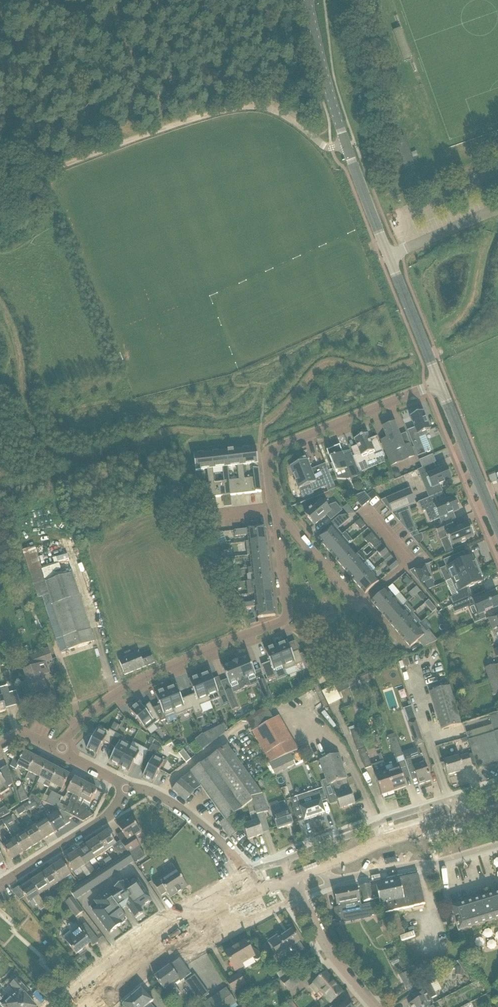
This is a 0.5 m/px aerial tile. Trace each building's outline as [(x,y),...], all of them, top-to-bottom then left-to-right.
[(289,105),(296,109),(296,108),(299,102),(299,99),(296,97),(293,98),(290,104),(289,104),(289,105)] [(414,428),(407,431),(417,457),(425,453),(432,451),(425,436),(427,435),(426,432),(430,430),(423,412),(418,413),(417,412),(411,414),(412,416),(410,417),(414,428)] [(404,447),(395,423),(391,424),(391,423),(385,425),(386,426),(382,428),(387,439),(381,441),(391,466),(397,463),(397,461),(398,457),(402,455),(407,457),(408,459),(415,456),(410,445),(404,447)] [(367,434),(354,439),(360,454),(353,457),(359,473),(363,472),(363,471),(367,469),(364,461),(375,456),(379,464),(383,462),(383,463),(387,462),(377,436),(369,439),(367,434)] [(360,475),(351,453),(344,456),(339,445),(334,448),(332,446),(330,449),(326,451),(327,453),(328,455),(332,464),(331,464),(330,464),(334,472),(335,472),(336,474),(344,470),(346,475),(349,473),(351,478),(350,479),(351,479),(360,475)] [(261,492),(256,447),(241,449),(243,465),(253,464),(254,478),(244,479),(246,493),(261,492)] [(243,465),(241,449),(226,450),(228,467),(238,466),(239,480),(229,481),(231,495),(246,493),(244,479),(243,465)] [(228,467),(226,450),(211,452),(213,469),(222,467),(224,481),(214,482),(216,497),(231,495),(229,481),(228,467)] [(213,469),(211,452),(194,454),(196,471),(207,469),(209,483),(197,484),(198,489),(200,489),(204,498),(216,497),(214,482),(213,469)] [(433,455),(419,460),(422,468),(436,463),(433,455)] [(335,489),(325,464),(310,470),(307,461),(306,460),(306,461),(290,467),(289,467),(290,468),(299,490),(300,489),(299,489),(306,487),(309,494),(326,487),(328,492),(335,489)] [(451,480),(450,477),(451,476),(449,470),(447,471),(446,467),(440,470),(438,466),(435,467),(434,464),(417,471),(421,481),(428,478),(433,488),(451,480)] [(415,504),(409,489),(381,501),(392,514),(415,504)] [(371,500),(365,493),(365,492),(352,497),(352,498),(353,498),(361,508),(371,500)] [(459,504),(456,497),(454,498),(453,497),(446,500),(443,492),(418,503),(422,512),(435,507),(440,518),(459,510),(457,505),(459,504)] [(341,511),(336,504),(327,507),(321,501),(311,510),(311,509),(309,511),(305,515),(314,525),(320,521),(326,517),(325,516),(327,515),(331,520),(341,511)] [(417,532),(408,510),(398,515),(401,521),(399,522),(409,535),(417,532)] [(365,526),(360,519),(355,524),(360,530),(365,526)] [(474,536),(473,533),(474,533),(472,526),(470,527),(469,523),(455,529),(451,521),(435,528),(440,541),(447,538),(450,546),(461,542),(461,543),(466,541),(465,540),(474,536)] [(326,548),(340,537),(342,535),(334,526),(318,539),(322,543),(326,548)] [(267,540),(266,534),(265,527),(234,531),(235,537),(248,535),(249,542),(267,540)] [(369,543),(375,538),(372,533),(364,540),(368,545),(370,543),(369,543)] [(330,553),(334,557),(347,546),(340,537),(326,548),(330,553)] [(375,549),(381,544),(375,538),(369,543),(370,543),(375,549)] [(268,553),(267,547),(267,540),(249,542),(246,542),(247,556),(250,555),(268,553)] [(337,562),(342,566),(355,555),(347,546),(334,557),(337,562)] [(34,547),(24,550),(39,597),(43,596),(58,644),(62,654),(68,652),(68,650),(94,641),(72,573),(61,576),(58,565),(57,563),(41,568),(34,547)] [(388,553),(383,547),(379,551),(384,557),(388,553)] [(474,561),(472,556),(466,558),(463,552),(443,560),(451,580),(479,568),(475,560),(474,561)] [(269,566),(269,559),(268,553),(250,555),(252,568),(269,566)] [(346,571),(349,576),(363,564),(355,555),(342,566),(346,571)] [(234,557),(225,558),(229,568),(232,567),(235,560),(234,557)] [(391,571),(398,565),(394,560),(387,566),(391,571)] [(353,580),(357,585),(371,573),(363,564),(349,576),(353,580)] [(429,574),(425,565),(409,571),(420,585),(424,583),(426,582),(424,577),(429,574)] [(271,579),(269,566),(252,568),(248,568),(248,574),(252,574),(253,581),(271,579)] [(482,582),(481,577),(482,577),(479,568),(451,580),(453,585),(460,583),(463,590),(482,582)] [(371,573),(357,585),(365,594),(378,582),(371,573)] [(253,581),(255,594),(272,592),(271,579),(253,581)] [(426,582),(424,583),(427,590),(435,587),(432,580),(426,582)] [(417,587),(412,591),(416,596),(421,591),(417,587)] [(379,611),(395,597),(387,588),(371,602),(375,606),(379,611)] [(456,604),(472,597),(470,590),(450,598),(453,605),(456,604)] [(274,605),(272,592),(255,594),(256,601),(252,602),(252,607),(256,607),(274,605)] [(456,604),(460,611),(475,605),(479,615),(497,607),(497,601),(495,593),(486,596),(484,592),(472,597),(456,604)] [(387,620),(403,606),(395,597),(379,611),(383,616),(387,620)] [(436,610),(430,602),(426,606),(432,613),(436,610)] [(274,605),(256,607),(258,618),(275,616),(275,610),(274,605)] [(408,618),(411,616),(403,606),(387,620),(390,624),(391,624),(395,629),(408,617),(408,618)] [(497,631),(497,614),(488,618),(493,630),(497,628),(497,631)] [(399,634),(402,638),(416,627),(416,626),(408,618),(408,617),(395,629),(399,634)] [(426,632),(419,624),(416,626),(416,627),(402,638),(405,641),(410,647),(418,641),(423,647),(437,641),(428,630),(426,632)] [(287,642),(276,646),(284,667),(283,667),(285,671),(303,663),(298,651),(292,653),(288,644),(287,642)] [(270,662),(261,665),(268,681),(276,677),(274,671),(283,667),(284,667),(276,646),(265,651),(270,662)] [(27,681),(20,684),(25,697),(38,692),(42,691),(46,689),(44,683),(46,683),(44,678),(43,679),(42,676),(41,676),(37,666),(52,661),(48,649),(41,651),(41,653),(24,659),(27,669),(23,671),(27,681)] [(126,658),(119,660),(125,675),(155,663),(149,650),(140,654),(139,652),(131,655),(130,651),(124,653),(126,658)] [(486,669),(489,678),(490,682),(497,679),(497,656),(495,657),(497,665),(486,669)] [(248,657),(235,662),(245,688),(250,686),(247,679),(255,675),(248,657)] [(245,688),(235,662),(222,667),(229,686),(238,682),(241,690),(245,688)] [(210,702),(220,698),(218,692),(210,673),(200,677),(210,702)] [(200,677),(189,681),(195,694),(188,697),(193,709),(195,714),(200,712),(202,712),(199,706),(210,702),(200,677)] [(257,682),(264,699),(271,696),(265,679),(257,682)] [(490,682),(494,695),(497,694),(497,679),(490,682)] [(5,711),(2,701),(11,698),(8,689),(7,686),(0,688),(0,713),(5,711)] [(166,690),(175,714),(176,716),(193,709),(188,697),(182,700),(176,686),(166,690)] [(461,724),(449,687),(430,692),(441,730),(461,724)] [(239,708),(232,689),(224,692),(232,711),(239,708)] [(175,714),(166,690),(155,694),(163,714),(165,718),(175,714)] [(130,711),(144,728),(145,729),(161,717),(150,703),(143,708),(139,704),(130,711)] [(408,723),(415,745),(423,742),(412,709),(404,711),(408,722),(408,723)] [(489,716),(494,733),(473,740),(471,732),(466,734),(474,760),(477,769),(497,763),(497,713),(489,716)] [(270,762),(290,753),(297,750),(278,717),(252,732),(270,762)] [(114,723),(110,730),(116,734),(120,726),(114,723)] [(218,738),(223,734),(218,728),(213,730),(218,738)] [(362,763),(365,769),(371,766),(365,748),(364,748),(362,741),(358,729),(351,732),(355,744),(357,750),(362,763)] [(87,749),(97,755),(104,742),(110,745),(116,734),(110,730),(109,730),(106,735),(97,730),(87,749)] [(388,740),(395,759),(403,756),(396,737),(388,740)] [(109,762),(119,767),(131,745),(121,740),(109,762)] [(152,744),(140,768),(146,771),(143,776),(153,782),(164,763),(154,757),(159,748),(152,744)] [(119,767),(129,772),(139,753),(130,748),(131,745),(119,767)] [(246,806),(249,814),(256,813),(251,798),(262,795),(259,791),(248,776),(234,756),(226,746),(191,771),(179,782),(172,790),(186,802),(194,792),(194,791),(201,786),(225,820),(220,824),(230,837),(240,830),(231,817),(246,806)] [(179,753),(186,763),(191,759),(189,756),(184,750),(179,753)] [(17,767),(28,773),(36,758),(25,752),(23,755),(17,752),(10,766),(16,769),(17,767)] [(290,753),(270,762),(269,763),(274,774),(295,764),(290,753)] [(338,754),(319,760),(326,780),(327,785),(332,784),(340,781),(347,779),(338,754)] [(404,760),(405,762),(408,771),(413,769),(419,785),(431,781),(422,754),(404,760)] [(444,761),(445,766),(448,775),(463,770),(462,768),(472,765),(469,754),(458,758),(458,757),(444,761)] [(28,773),(39,779),(47,764),(36,758),(28,773)] [(49,786),(50,785),(58,770),(47,764),(39,779),(46,782),(44,786),(48,788),(49,786)] [(393,768),(386,770),(394,792),(406,787),(403,778),(398,764),(392,766),(393,768)] [(9,790),(7,787),(12,785),(8,771),(6,767),(0,770),(0,795),(9,790)] [(65,784),(69,776),(58,770),(50,785),(55,787),(61,790),(65,784)] [(394,792),(386,770),(380,772),(379,770),(373,772),(378,786),(382,796),(394,792)] [(61,810),(61,811),(70,815),(86,784),(74,778),(67,793),(72,796),(69,802),(70,803),(67,808),(59,804),(57,808),(61,810)] [(326,780),(322,781),(324,787),(329,803),(337,801),(340,809),(355,804),(352,794),(350,790),(343,792),(340,781),(332,784),(327,785),(326,780)] [(86,784),(70,815),(73,817),(74,817),(77,819),(86,810),(81,807),(84,800),(90,804),(93,798),(94,796),(97,790),(86,784)] [(26,800),(27,798),(22,785),(17,792),(20,801),(26,800)] [(300,809),(304,821),(325,814),(321,802),(326,801),(323,791),(309,795),(311,802),(306,804),(304,800),(299,802),(300,804),(299,804),(301,809),(300,809)] [(42,801),(57,808),(59,804),(62,798),(52,792),(49,798),(44,795),(44,797),(42,801)] [(41,801),(42,801),(44,797),(38,794),(37,797),(31,794),(28,799),(27,798),(26,800),(28,800),(29,802),(29,803),(33,801),(37,806),(38,808),(41,801)] [(263,795),(262,795),(251,798),(256,813),(257,816),(269,811),(263,795)] [(26,812),(37,806),(33,801),(29,803),(29,802),(23,805),(22,807),(25,811),(26,812)] [(273,816),(274,820),(277,830),(293,824),(290,815),(285,802),(278,804),(281,813),(273,816)] [(0,810),(0,819),(9,814),(5,807),(0,810)] [(22,807),(16,811),(19,815),(25,811),(22,807)] [(43,815),(44,817),(54,833),(65,826),(71,822),(69,820),(73,817),(70,815),(61,811),(57,813),(56,812),(51,815),(49,812),(43,815)] [(256,813),(249,814),(252,823),(243,826),(248,840),(263,834),(260,825),(259,821),(258,821),(256,816),(257,816),(256,813)] [(8,817),(2,821),(5,825),(6,826),(12,822),(8,817)] [(44,817),(33,823),(44,840),(54,833),(44,817)] [(127,853),(129,854),(132,859),(134,863),(145,856),(139,847),(140,847),(134,837),(141,833),(132,819),(127,823),(125,821),(118,826),(128,841),(125,842),(122,844),(127,853)] [(29,830),(24,833),(33,846),(44,840),(33,823),(27,827),(29,830)] [(112,848),(119,858),(127,853),(122,844),(120,841),(116,844),(112,839),(113,839),(111,837),(107,832),(97,839),(106,853),(112,848)] [(12,837),(13,836),(10,833),(4,837),(7,843),(3,846),(12,860),(22,853),(12,837)] [(18,833),(13,836),(12,837),(22,853),(33,846),(24,833),(19,836),(18,833)] [(167,834),(162,839),(166,843),(171,838),(167,834)] [(95,860),(106,853),(97,839),(86,846),(95,860)] [(89,864),(95,860),(86,846),(76,853),(91,875),(95,872),(89,864)] [(86,878),(91,875),(76,853),(65,860),(74,873),(81,869),(86,878)] [(133,863),(128,854),(102,871),(70,892),(76,900),(133,863)] [(103,861),(107,867),(113,862),(109,857),(103,861)] [(62,862),(51,869),(59,882),(70,874),(67,870),(62,862)] [(51,869),(41,876),(49,888),(59,882),(51,869)] [(181,892),(181,891),(187,887),(176,869),(153,884),(161,896),(166,892),(170,898),(178,893),(178,894),(181,892)] [(360,887),(362,897),(364,902),(374,900),(373,899),(378,898),(382,914),(395,911),(415,907),(425,905),(418,875),(399,879),(400,881),(398,881),(398,879),(392,880),(393,882),(371,887),(370,885),(360,887)] [(41,876),(30,883),(46,907),(54,902),(52,899),(45,897),(42,893),(49,888),(41,876)] [(99,908),(93,912),(109,934),(127,920),(120,910),(126,906),(135,919),(143,914),(139,908),(143,905),(144,906),(152,901),(138,881),(131,886),(127,880),(114,889),(120,897),(113,901),(107,893),(95,902),(99,908)] [(69,882),(62,886),(66,892),(73,888),(69,882)] [(46,907),(30,883),(20,890),(24,895),(23,895),(24,897),(25,897),(28,902),(33,899),(40,910),(45,918),(51,914),(46,907)] [(66,892),(62,886),(56,890),(60,896),(66,892)] [(336,890),(334,893),(337,908),(343,907),(344,914),(357,911),(358,915),(369,913),(370,916),(377,914),(375,903),(361,906),(357,888),(357,886),(336,890)] [(68,891),(61,896),(66,902),(65,903),(76,917),(84,911),(73,897),(68,891)] [(479,900),(478,898),(472,899),(473,902),(452,908),(452,907),(451,908),(458,932),(459,932),(459,931),(497,920),(497,894),(479,900)] [(337,908),(334,908),(337,922),(345,921),(344,914),(343,907),(337,908)] [(386,919),(393,938),(405,934),(397,915),(386,919)] [(70,931),(62,938),(64,940),(76,955),(90,944),(93,947),(99,942),(85,924),(72,934),(70,931)] [(347,945),(344,939),(346,938),(341,927),(336,929),(344,947),(347,945)] [(269,942),(274,950),(275,951),(284,946),(286,950),(293,947),(298,954),(304,950),(298,942),(299,942),(292,931),(279,939),(278,936),(269,942)] [(224,953),(229,961),(235,972),(243,967),(242,965),(253,958),(254,959),(255,960),(257,961),(259,960),(260,958),(261,957),(261,955),(259,953),(251,947),(250,948),(245,941),(224,953)] [(266,944),(261,947),(267,955),(271,952),(266,944)] [(183,980),(191,974),(184,966),(179,959),(155,977),(161,985),(164,990),(167,987),(175,998),(181,994),(177,989),(177,988),(174,984),(176,983),(182,979),(183,980)] [(274,971),(278,977),(290,970),(285,963),(274,971)] [(280,980),(288,991),(300,982),(292,971),(280,980)] [(320,991),(330,1003),(342,993),(326,973),(318,979),(309,987),(315,995),(320,991)] [(185,982),(199,1002),(209,995),(195,975),(185,982)] [(227,982),(233,993),(245,986),(239,975),(227,982)] [(3,1006),(35,1006),(25,995),(29,992),(17,979),(11,985),(16,991),(9,997),(7,995),(1,1000),(0,1001),(0,1003),(3,1006)] [(410,1006),(427,1006),(432,1005),(430,1000),(431,999),(436,996),(430,984),(425,987),(420,990),(412,995),(415,1001),(409,1005),(410,1006)] [(133,997),(141,1006),(153,1006),(150,1004),(153,1001),(142,988),(133,997)] [(236,1004),(226,990),(201,1006),(231,1006),(236,1004)] [(123,1005),(124,1006),(141,1006),(133,997),(123,1005)]
